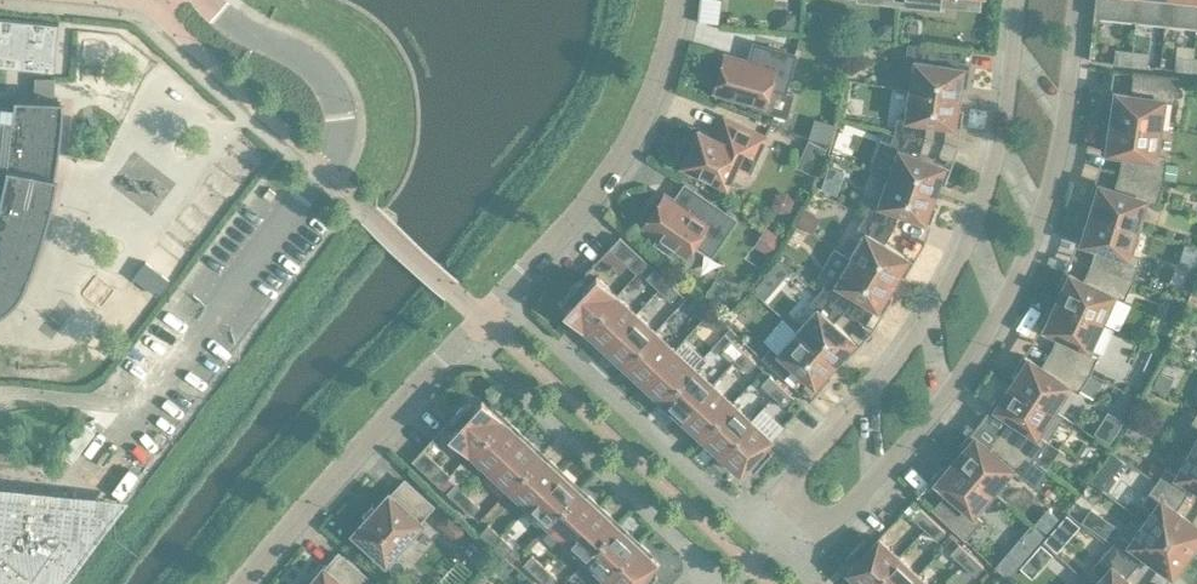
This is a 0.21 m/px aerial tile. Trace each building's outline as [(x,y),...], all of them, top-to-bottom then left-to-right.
[(1136,0),(1094,0),(1092,16),(1134,21),(1136,0)] [(1134,21),(1165,24),(1167,0),(1136,0),(1134,21)] [(1165,24),(1195,27),(1196,8),(1196,0),(1167,0),(1165,24)] [(778,16),(777,28),(793,29),(795,13),(784,12),(778,16)] [(58,24),(0,18),(0,66),(53,71),(58,24)] [(883,23),(875,29),(874,38),(891,40),(892,23),(883,23)] [(840,37),(828,36),(826,56),(839,57),(840,37)] [(844,42),(844,53),(857,53),(858,43),(844,42)] [(913,60),(909,89),(959,96),(960,86),(966,86),(969,67),(960,66),(963,50),(907,44),(905,59),(913,60)] [(713,90),(764,105),(769,87),(783,91),(794,55),(760,45),(756,58),(748,56),(747,60),(724,53),(722,59),(717,57),(710,83),(715,85),(713,90)] [(1130,64),(1131,51),(1114,49),(1112,62),(1130,64)] [(1131,51),(1130,64),(1147,66),(1148,53),(1131,51)] [(1190,70),(1192,57),(1175,56),(1173,69),(1190,70)] [(1110,121),(1158,128),(1162,100),(1174,102),(1177,77),(1138,73),(1135,94),(1109,91),(1106,106),(1112,106),(1110,121)] [(33,97),(53,98),(53,94),(53,79),(34,78),(33,97)] [(959,96),(909,89),(904,118),(896,117),(894,131),(923,139),(926,122),(960,127),(963,108),(957,107),(959,96)] [(21,288),(24,283),(28,275),(31,266),(38,249),(43,231),(48,214),(53,198),(58,173),(55,172),(58,153),(61,132),(63,99),(53,98),(33,97),(14,97),(12,118),(0,117),(0,309),(4,307),(7,304),(10,302),(16,296),(18,293),(21,288)] [(684,159),(682,163),(726,183),(734,166),(748,172),(765,135),(723,116),(713,137),(697,129),(691,143),(686,140),(679,156),(684,159)] [(835,124),(813,118),(807,137),(830,144),(835,124)] [(1123,172),(1162,181),(1166,158),(1154,156),(1158,128),(1110,121),(1108,136),(1102,135),(1100,150),(1126,154),(1123,172)] [(923,139),(894,131),(889,146),(897,149),(887,176),(935,193),(938,183),(944,185),(950,166),(918,155),(923,139)] [(808,140),(802,153),(812,157),(805,171),(813,175),(825,148),(808,140)] [(1177,165),(1165,164),(1163,179),(1175,181),(1177,165)] [(1089,213),(1136,227),(1144,200),(1155,204),(1162,181),(1123,172),(1118,190),(1092,183),(1088,197),(1094,199),(1089,213)] [(935,193),(887,176),(877,204),(869,201),(864,215),(892,228),(897,212),(930,223),(937,205),(931,203),(935,193)] [(687,255),(695,243),(711,253),(734,217),(692,190),(685,202),(678,198),(676,201),(663,193),(660,198),(656,195),(641,218),(645,221),(642,226),(659,237),(655,243),(671,253),(675,247),(687,255)] [(804,228),(812,215),(802,209),(794,222),(804,228)] [(1095,265),(1132,280),(1139,258),(1128,254),(1136,227),(1089,213),(1085,227),(1079,225),(1075,240),(1100,248),(1095,265)] [(747,214),(736,231),(750,240),(762,223),(747,214)] [(864,233),(849,258),(893,283),(898,274),(903,277),(913,260),(883,242),(892,228),(864,215),(856,228),(864,233)] [(769,230),(758,248),(769,255),(780,237),(769,230)] [(646,262),(632,249),(618,236),(608,247),(636,273),(646,262)] [(893,283),(849,258),(834,283),(827,279),(819,291),(844,309),(854,317),(863,301),(882,312),(892,295),(887,292),(893,283)] [(145,262),(133,277),(156,295),(168,280),(145,262)] [(1056,301),(1100,321),(1112,295),(1123,300),(1132,280),(1095,265),(1087,282),(1063,271),(1057,285),(1062,287),(1056,301)] [(657,289),(666,280),(653,268),(645,277),(657,289)] [(584,329),(616,295),(595,276),(586,286),(580,281),(581,280),(579,278),(564,295),(565,297),(566,296),(572,301),(564,310),(584,329)] [(762,278),(751,290),(763,300),(774,287),(762,278)] [(657,289),(670,300),(678,291),(666,280),(657,289)] [(833,322),(844,309),(819,291),(809,303),(815,309),(796,330),(834,364),(841,356),(846,359),(859,345),(833,322)] [(602,349),(635,313),(616,295),(584,329),(592,336),(590,338),(602,349)] [(688,307),(701,319),(709,310),(696,298),(688,307)] [(1062,336),(1054,353),(1089,373),(1099,352),(1088,347),(1100,321),(1056,301),(1049,314),(1044,312),(1038,325),(1062,336)] [(721,321),(709,310),(701,319),(713,330),(721,321)] [(615,357),(623,365),(654,330),(635,313),(602,349),(613,359),(615,357)] [(640,384),(673,348),(654,330),(623,365),(630,372),(628,374),(640,384)] [(834,364),(796,330),(777,352),(770,347),(761,357),(783,378),(792,367),(818,390),(831,375),(827,372),(834,364)] [(734,360),(742,351),(730,339),(722,348),(734,360)] [(661,400),(693,366),(673,348),(640,384),(652,395),(653,393),(661,400)] [(742,351),(734,360),(747,371),(755,362),(742,351)] [(1011,383),(1051,410),(1067,386),(1077,392),(1089,373),(1054,353),(1044,369),(1022,355),(1014,367),(1019,370),(1011,383)] [(678,420),(712,384),(693,366),(661,400),(669,407),(667,409),(678,420)] [(1172,378),(1158,372),(1152,387),(1166,392),(1172,378)] [(760,384),(773,395),(781,386),(768,375),(760,384)] [(1001,435),(1033,459),(1046,440),(1036,433),(1051,410),(1011,383),(1002,395),(997,392),(989,405),(1011,419),(1001,435)] [(699,436),(731,402),(712,384),(678,420),(690,430),(692,429),(699,436)] [(781,386),(773,395),(785,407),(793,398),(781,386)] [(449,434),(470,453),(501,419),(481,400),(473,408),(467,403),(467,402),(466,401),(450,418),(452,419),(452,418),(459,424),(449,434)] [(717,455),(750,419),(731,402),(699,436),(707,443),(705,445),(717,455)] [(489,470),(522,435),(511,424),(509,426),(501,419),(470,453),(489,470)] [(761,449),(764,445),(771,438),(750,419),(717,455),(728,466),(730,464),(739,472),(748,462),(754,468),(752,470),(753,472),(771,453),(770,451),(767,454),(761,449)] [(1099,424),(1094,433),(1109,442),(1115,433),(1099,424)] [(964,447),(954,459),(991,490),(1010,469),(1018,477),(1033,459),(1001,435),(989,449),(969,432),(959,443),(964,447)] [(508,488),(540,454),(532,447),(534,445),(522,435),(489,470),(508,488)] [(449,474),(421,448),(411,460),(439,486),(449,474)] [(1184,498),(1192,485),(1196,488),(1196,457),(1190,453),(1177,475),(1165,468),(1157,481),(1184,498)] [(527,506),(560,470),(549,460),(547,461),(540,454),(508,488),(527,506)] [(991,490),(954,459),(944,470),(940,466),(930,477),(950,495),(935,512),(964,539),(981,519),(972,512),(991,490)] [(1116,477),(1100,466),(1090,481),(1105,492),(1116,477)] [(546,524),(578,490),(570,483),(572,481),(560,470),(527,506),(546,524)] [(388,492),(352,532),(385,561),(421,522),(418,520),(431,505),(404,480),(391,495),(388,492)] [(1187,552),(1193,544),(1194,544),(1196,540),(1196,527),(1175,511),(1184,498),(1157,481),(1141,503),(1153,511),(1145,522),(1187,552)] [(458,503),(466,494),(454,483),(445,492),(458,503)] [(566,542),(599,506),(587,495),(586,497),(578,490),(546,524),(566,542)] [(466,494),(458,503),(470,515),(479,506),(466,494)] [(57,501),(51,510),(40,505),(0,500),(0,583),(61,583),(111,516),(57,501)] [(585,559),(616,525),(609,518),(610,516),(599,506),(566,542),(585,559)] [(923,528),(932,519),(919,508),(911,517),(923,528)] [(1090,508),(1080,521),(1109,541),(1118,528),(1090,508)] [(1054,528),(1066,539),(1077,525),(1066,515),(1054,528)] [(466,529),(451,516),(440,528),(456,541),(466,529)] [(932,519),(923,528),(936,540),(944,531),(932,519)] [(1109,547),(1135,567),(1144,554),(1172,574),(1182,561),(1181,560),(1187,552),(1145,522),(1130,543),(1118,534),(1109,547)] [(492,544),(500,535),(487,524),(479,533),(492,544)] [(604,577),(637,541),(626,531),(624,532),(616,525),(585,559),(604,577)] [(500,535),(492,544),(504,556),(512,547),(500,535)] [(898,556),(877,537),(868,547),(862,542),(864,539),(863,538),(845,557),(847,558),(849,555),(855,561),(846,571),(854,579),(853,581),(856,583),(872,583),(898,556)] [(656,576),(655,575),(653,578),(646,572),(656,562),(647,554),(649,552),(637,541),(604,577),(611,583),(649,583),(656,576)] [(962,564),(970,555),(958,543),(949,552),(962,564)] [(1039,544),(1026,559),(1038,570),(1051,555),(1039,544)] [(1124,578),(1135,567),(1109,547),(1091,567),(1102,577),(1096,583),(1131,583),(1124,578)] [(308,583),(360,583),(366,577),(338,553),(325,568),(323,566),(308,583)] [(535,575),(543,566),(531,554),(522,563),(535,575)] [(962,564),(974,575),(982,566),(970,555),(962,564)] [(917,574),(898,556),(872,583),(907,583),(917,574)] [(1006,577),(1013,570),(1001,559),(994,566),(1006,577)] [(535,575),(545,583),(549,583),(556,577),(543,566),(535,575)] [(917,574),(907,583),(928,583),(917,574)] [(994,583),(1012,583),(1001,574),(993,583),(994,583)]
